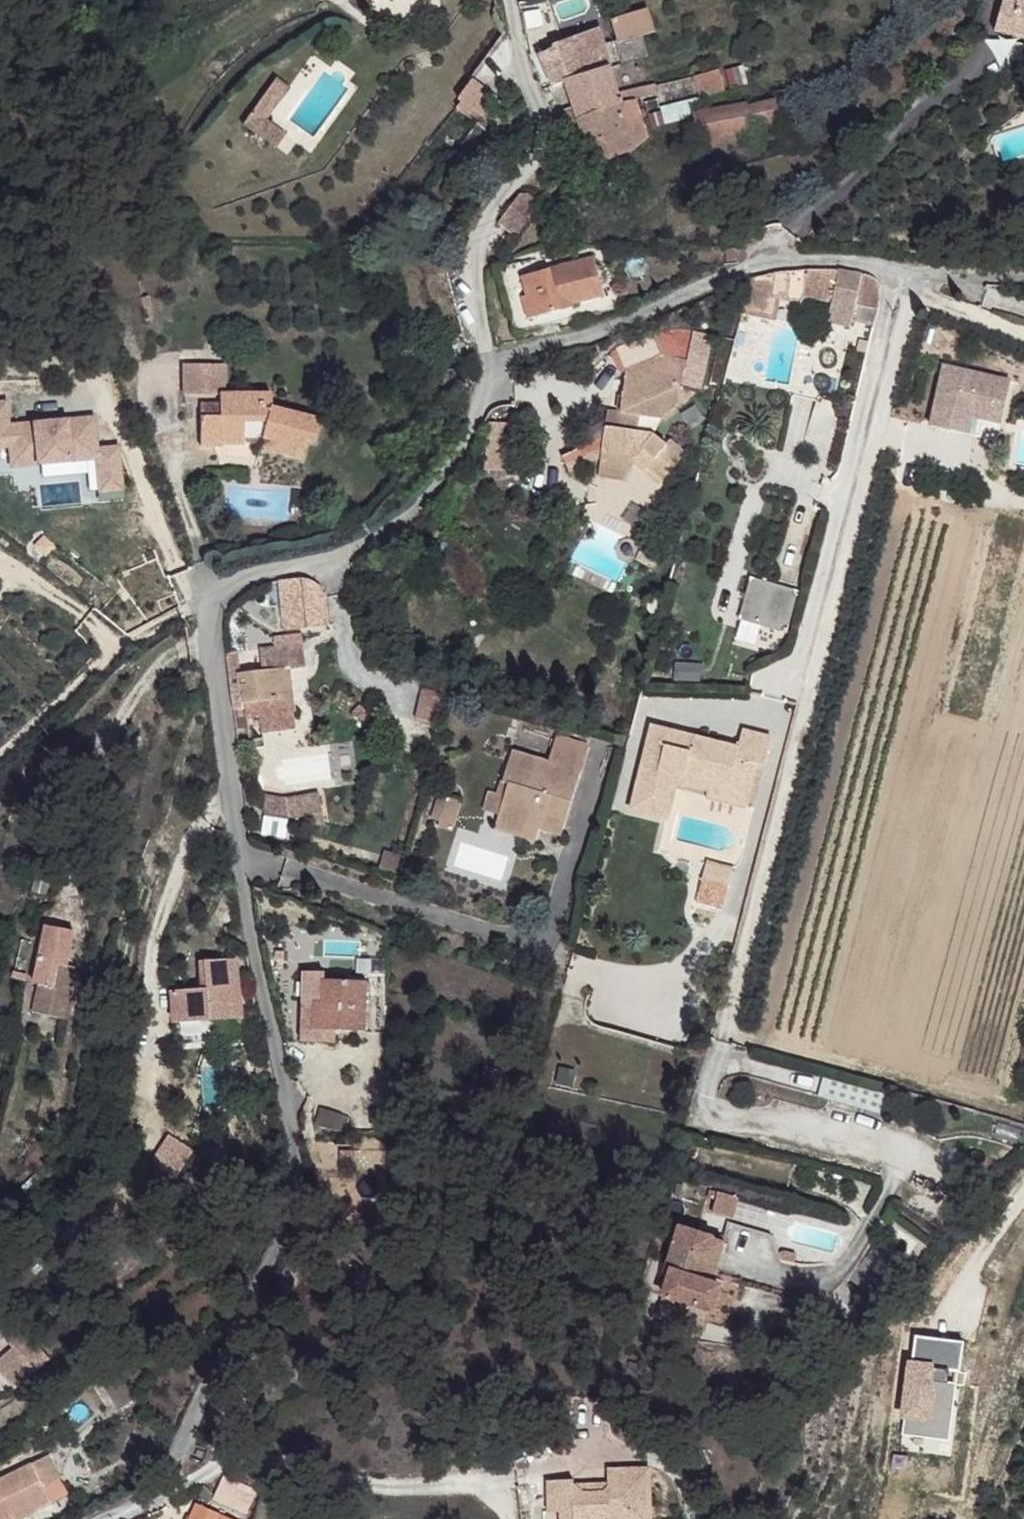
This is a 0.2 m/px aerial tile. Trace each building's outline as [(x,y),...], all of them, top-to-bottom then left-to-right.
[(378,43),(435,31),(428,0),(369,0),(378,43)] [(993,16),(1023,25),(1023,0),(998,0),(993,16)] [(647,7),(611,20),(618,40),(640,33),(654,28),(647,7)] [(553,47),(538,53),(553,86),(566,82),(609,68),(604,45),(592,9),(545,25),(553,47)] [(993,16),(990,26),(1023,37),(1023,25),(993,16)] [(618,40),(604,45),(609,68),(640,58),(647,55),(640,33),(618,40)] [(609,68),(566,82),(574,106),(580,120),(621,105),(618,94),(609,68)] [(721,70),(651,82),(654,93),(655,105),(689,97),(724,87),(721,70)] [(305,81),(264,121),(292,150),(304,137),(285,118),(314,90),(305,81)] [(651,82),(643,85),(645,95),(654,93),(651,82)] [(643,85),(618,94),(621,105),(633,101),(645,95),(643,85)] [(471,86),(462,99),(481,116),(484,119),(495,107),(471,86)] [(724,87),(689,97),(725,92),(724,87)] [(462,99),(457,104),(477,120),(481,116),(462,99)] [(744,102),(690,112),(698,153),(734,146),(732,135),(777,123),(771,100),(745,104),(744,102)] [(621,105),(580,120),(593,163),(633,149),(632,146),(646,138),(638,115),(633,101),(621,105)] [(457,104),(455,107),(460,110),(470,118),(475,123),(477,120),(457,104)] [(580,120),(574,106),(559,110),(564,126),(580,120)] [(470,118),(460,110),(425,149),(434,157),(470,118)] [(484,119),(480,123),(485,128),(490,124),(484,119)] [(521,190),(498,223),(509,231),(506,235),(510,238),(513,234),(538,201),(521,190)] [(591,258),(520,278),(525,295),(519,297),(525,319),(570,306),(570,304),(601,294),(591,258)] [(516,263),(496,269),(514,333),(528,328),(525,319),(519,297),(525,295),(520,278),(516,263)] [(810,270),(806,270),(800,293),(834,300),(828,323),(850,328),(857,307),(877,312),(884,286),(885,283),(872,276),(864,276),(839,272),(810,270)] [(944,369),(928,430),(953,436),(959,416),(972,419),(987,423),(1000,426),(1010,384),(944,369)] [(612,391),(592,414),(642,405),(638,387),(612,391)] [(220,413),(200,414),(199,444),(221,443),(221,439),(243,438),(243,432),(262,431),(261,446),(301,454),(308,437),(316,439),(322,416),(273,404),(272,392),(220,391),(220,413)] [(94,417),(9,424),(7,400),(0,401),(0,451),(6,451),(7,475),(81,469),(83,499),(122,496),(118,446),(96,447),(94,417)] [(587,420),(594,456),(615,452),(636,448),(647,432),(642,405),(592,414),(587,420)] [(959,416),(953,436),(967,441),(972,419),(959,416)] [(584,459),(591,500),(618,494),(619,497),(637,502),(639,495),(661,501),(669,468),(648,462),(647,467),(633,462),(618,466),(615,452),(594,456),(584,459)] [(591,500),(592,509),(620,504),(619,497),(618,494),(591,500)] [(639,495),(637,502),(658,508),(661,501),(639,495)] [(748,579),(734,642),(752,646),(756,628),(788,635),(798,590),(748,579)] [(275,630),(325,627),(322,580),(272,583),(275,630)] [(281,667),(243,670),(247,719),(261,718),(296,715),(292,667),(281,667)] [(296,715),(261,718),(263,734),(297,731),(296,715)] [(653,717),(650,723),(764,751),(770,732),(744,724),(740,739),(653,717)] [(650,723),(629,802),(667,812),(675,780),(679,769),(714,778),(716,773),(752,782),(758,759),(767,760),(775,732),(770,732),(764,751),(650,723)] [(505,799),(499,822),(538,834),(543,821),(551,823),(576,829),(594,765),(590,763),(596,737),(564,729),(557,758),(514,749),(501,798),(505,799)] [(679,769),(675,780),(711,790),(714,778),(679,769)] [(711,790),(710,793),(748,801),(752,782),(716,773),(714,778),(711,790)] [(439,786),(430,810),(439,814),(445,800),(459,805),(462,794),(439,786)] [(484,818),(499,822),(505,799),(501,798),(491,796),(484,818)] [(316,799),(283,801),(285,821),(317,819),(316,799)] [(543,821),(538,834),(547,836),(551,823),(543,821)] [(706,860),(701,875),(729,885),(733,869),(706,860)] [(36,972),(26,1004),(58,1012),(73,960),(52,955),(45,975),(36,972)] [(212,1010),(213,1022),(239,1019),(235,957),(208,959),(204,986),(203,1006),(206,1008),(207,1011),(212,1010)] [(187,980),(188,1011),(196,1011),(196,1009),(200,1007),(203,1006),(204,986),(208,959),(202,959),(202,980),(187,980)] [(308,1010),(302,1045),(334,1051),(337,1037),(369,1044),(378,994),(335,987),(334,980),(319,977),(313,1010),(308,1010)] [(117,994),(130,996),(130,988),(117,987),(117,994)] [(201,1017),(205,1016),(204,1010),(203,1006),(200,1007),(196,1009),(196,1011),(196,1014),(199,1016),(201,1017)] [(713,1195),(706,1216),(725,1221),(731,1199),(713,1195)] [(773,1292),(782,1266),(767,1237),(725,1227),(720,1245),(677,1233),(664,1279),(669,1280),(663,1300),(693,1308),(699,1284),(709,1287),(711,1277),(773,1292)] [(922,1329),(917,1360),(966,1367),(969,1334),(922,1329)] [(0,1358),(0,1372),(14,1389),(48,1360),(27,1335),(0,1358)] [(111,1378),(99,1390),(120,1412),(133,1401),(111,1378)] [(52,1505),(43,1489),(59,1481),(46,1458),(0,1481),(0,1518),(25,1518),(52,1505)] [(546,1476),(547,1505),(541,1506),(541,1518),(651,1518),(649,1459),(605,1461),(605,1475),(605,1488),(605,1489),(604,1491),(603,1493),(600,1494),(580,1496),(573,1485),(572,1479),(572,1473),(546,1476)] [(605,1475),(572,1479),(573,1485),(580,1496),(600,1494),(603,1493),(604,1491),(605,1489),(605,1488),(605,1475)] [(223,1476),(218,1490),(240,1483),(223,1476)] [(43,1489),(52,1505),(68,1499),(59,1481),(43,1489)] [(257,1490),(240,1483),(218,1490),(214,1501),(236,1509),(233,1518),(246,1518),(257,1490)] [(201,1496),(208,1502),(215,1495),(212,1492),(204,1485),(197,1493),(201,1496)] [(194,1518),(224,1518),(209,1514),(198,1510),(194,1518)]
